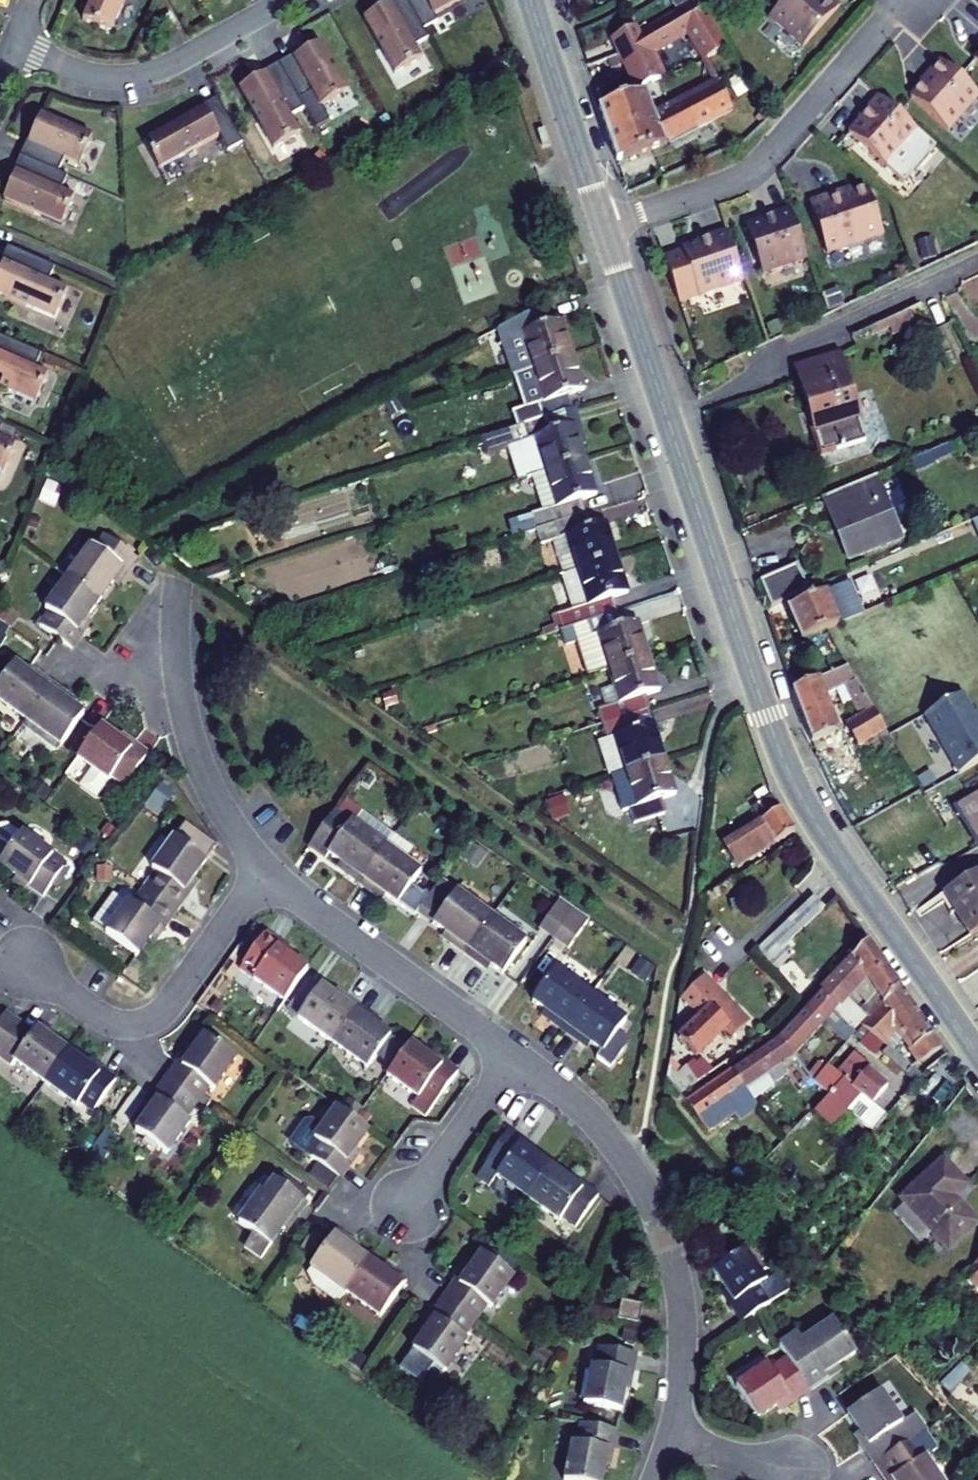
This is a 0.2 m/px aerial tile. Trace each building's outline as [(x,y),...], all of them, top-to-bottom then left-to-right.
[(111,32),(125,0),(91,0),(83,19),(111,32)] [(421,60),(414,48),(428,40),(423,31),(406,0),(403,0),(391,6),(390,5),(363,19),(394,75),(421,60)] [(462,0),(406,0),(423,31),(438,23),(434,16),(462,0)] [(767,17),(801,47),(837,6),(831,0),(783,0),(767,17)] [(611,41),(581,52),(586,68),(618,57),(636,92),(658,80),(653,69),(658,67),(651,54),(684,36),(700,63),(724,48),(707,20),(701,22),(690,5),(636,37),(633,28),(609,39),(611,41)] [(153,21),(157,30),(174,21),(169,12),(153,21)] [(312,94),(320,108),(347,93),(320,44),(293,59),(294,61),(280,68),(298,101),(312,94)] [(977,95),(937,60),(925,74),(928,77),(908,99),(945,131),(977,95)] [(273,150),(299,135),(289,117),(303,109),(298,101),(280,68),(266,76),(265,74),(239,89),(273,150)] [(642,95),(598,108),(616,162),(661,148),(731,113),(716,87),(651,119),(642,95)] [(915,131),(875,96),(863,110),(866,113),(847,135),(901,182),(931,148),(913,133),(915,131)] [(218,136),(227,152),(242,144),(219,103),(205,110),(204,109),(143,143),(158,169),(218,136)] [(23,158),(57,173),(63,159),(79,166),(92,138),(40,114),(28,143),(30,144),(23,158)] [(3,200),(60,225),(73,197),(60,191),(66,177),(57,173),(23,158),(17,173),(15,172),(3,200)] [(824,254),(881,235),(865,191),(841,199),(838,191),(806,202),(824,254)] [(804,259),(787,208),(770,214),(771,218),(743,227),(759,274),(804,259)] [(740,280),(723,230),(706,236),(707,240),(679,250),(680,252),(661,259),(676,302),(740,280)] [(54,319),(66,291),(48,282),(54,267),(11,248),(4,263),(2,262),(0,267),(0,295),(54,319)] [(941,301),(926,308),(937,331),(952,324),(941,301)] [(507,342),(516,374),(574,356),(563,322),(547,327),(541,309),(500,331),(503,342),(507,342)] [(885,321),(889,334),(917,327),(914,313),(885,321)] [(34,403),(47,375),(34,369),(40,354),(0,337),(0,388),(34,403)] [(839,353),(804,364),(813,391),(804,393),(816,430),(815,431),(822,455),(866,442),(839,353)] [(511,412),(516,429),(554,417),(574,410),(569,396),(586,391),(574,356),(516,374),(513,375),(524,408),(511,412)] [(804,364),(796,366),(804,393),(813,391),(804,364)] [(554,417),(559,430),(575,426),(582,446),(587,444),(576,410),(574,410),(554,417)] [(528,480),(533,478),(587,461),(582,446),(575,426),(559,430),(554,417),(516,429),(483,440),(488,455),(509,447),(520,478),(527,476),(528,480)] [(2,474),(14,445),(0,439),(0,473),(2,474)] [(532,514),(537,531),(586,515),(582,500),(598,495),(587,461),(533,478),(543,510),(532,514)] [(873,476),(825,497),(837,525),(841,523),(847,537),(842,539),(850,558),(897,538),(891,524),(893,523),(873,476)] [(553,542),(564,576),(618,559),(607,523),(591,528),(586,515),(537,531),(542,546),(553,542)] [(88,546),(66,577),(97,601),(119,571),(123,573),(133,558),(102,536),(92,549),(88,546)] [(559,614),(564,630),(618,613),(613,598),(629,593),(618,559),(564,576),(575,609),(559,614)] [(793,564),(760,578),(771,605),(805,591),(793,564)] [(34,621),(68,647),(79,632),(75,630),(97,601),(66,577),(42,609),(47,612),(42,619),(38,616),(34,621)] [(843,584),(825,592),(839,624),(857,616),(843,584)] [(825,592),(788,608),(802,640),(839,624),(825,592)] [(3,624),(11,630),(20,617),(12,611),(3,624)] [(587,677),(608,670),(650,657),(639,622),(622,627),(618,613),(564,630),(561,631),(566,647),(577,643),(587,677)] [(597,710),(603,726),(649,712),(644,697),(661,691),(650,657),(608,670),(614,688),(602,692),(607,707),(597,710)] [(824,660),(797,672),(803,686),(830,674),(824,660)] [(26,721),(51,686),(34,673),(31,677),(14,665),(0,683),(0,703),(26,721)] [(847,666),(830,674),(803,686),(793,689),(813,741),(834,732),(820,693),(836,687),(839,695),(847,691),(862,716),(844,726),(859,747),(886,730),(847,666)] [(26,721),(60,746),(82,716),(65,703),(68,698),(51,686),(26,721)] [(963,694),(925,716),(960,775),(977,764),(977,720),(963,694)] [(601,743),(612,778),(666,761),(655,725),(653,725),(649,712),(603,726),(608,741),(601,743)] [(110,776),(124,786),(146,754),(132,744),(129,748),(99,725),(75,757),(107,780),(110,776)] [(630,810),(635,825),(665,816),(660,800),(677,795),(666,761),(612,778),(623,813),(630,810)] [(78,788),(94,799),(105,783),(88,772),(78,788)] [(157,815),(172,794),(160,785),(145,806),(157,815)] [(956,809),(974,839),(977,837),(977,795),(956,809)] [(724,846),(738,868),(794,833),(773,799),(753,810),(761,823),(724,846)] [(335,810),(308,846),(324,858),(327,854),(342,865),(344,866),(341,872),(358,885),(386,848),(335,810)] [(9,846),(20,832),(8,823),(1,824),(0,825),(0,840),(9,846)] [(182,826),(173,838),(205,861),(214,849),(182,826)] [(41,897),(65,865),(20,832),(9,846),(0,859),(0,868),(41,897)] [(379,892),(397,905),(420,873),(404,861),(413,850),(394,836),(386,848),(358,885),(376,897),(379,892)] [(155,873),(144,888),(176,911),(189,894),(184,890),(205,861),(173,838),(151,870),(155,873)] [(944,894),(971,937),(977,933),(977,872),(944,894)] [(445,942),(463,955),(490,918),(439,881),(415,914),(449,937),(445,942)] [(105,934),(137,957),(159,926),(164,929),(176,911),(144,888),(132,905),(128,902),(105,934)] [(553,938),(573,909),(559,899),(538,928),(553,938)] [(824,910),(814,899),(758,950),(776,970),(788,959),(781,950),(824,910)] [(573,909),(553,938),(567,948),(587,919),(573,909)] [(484,963),(501,975),(524,943),(490,918),(463,955),(481,967),(484,963)] [(252,979),(283,1002),(307,970),(276,947),(279,943),(265,933),(242,965),(255,975),(252,979)] [(869,941),(821,992),(837,1007),(831,1014),(837,1020),(855,1036),(864,1027),(869,1020),(862,1014),(856,1008),(851,1004),(857,999),(851,993),(865,978),(858,965),(877,954),(869,941)] [(900,987),(877,954),(858,965),(865,978),(851,993),(857,999),(851,1004),(856,1008),(871,990),(875,995),(863,1007),(866,1010),(862,1014),(869,1020),(900,987)] [(683,980),(703,1001),(716,990),(696,968),(683,980)] [(545,1019),(563,1032),(589,995),(555,970),(532,1002),(548,1014),(545,1019)] [(296,1019),(330,1044),(357,1008),(340,995),(337,999),(319,987),(316,991),(306,984),(291,1004),(301,1011),(296,1019)] [(942,1049),(900,987),(869,1020),(864,1027),(885,1044),(894,1032),(916,1065),(942,1049)] [(719,1036),(725,1042),(748,1021),(724,995),(722,997),(716,990),(703,1001),(678,1026),(685,1034),(681,1038),(685,1043),(696,1056),(719,1036)] [(821,992),(777,1038),(791,1057),(818,1036),(820,1038),(837,1020),(831,1014),(837,1007),(821,992)] [(615,1033),(624,1021),(589,995),(563,1032),(579,1044),(583,1040),(587,1042),(599,1051),(593,1059),(607,1070),(620,1051),(621,1037),(615,1033)] [(330,1044),(365,1070),(389,1036),(371,1024),(374,1020),(357,1008),(330,1044)] [(43,1084),(66,1052),(35,1029),(31,1034),(4,1014),(0,1019),(0,1058),(9,1065),(12,1061),(43,1084)] [(174,1062),(162,1080),(195,1103),(206,1087),(211,1091),(234,1058),(201,1035),(179,1066),(174,1062)] [(777,1038),(730,1071),(752,1099),(784,1076),(778,1067),(791,1057),(777,1038)] [(409,1106),(423,1117),(456,1072),(442,1062),(439,1065),(408,1043),(385,1075),(416,1097),(409,1106)] [(912,1068),(888,1048),(882,1055),(906,1076),(912,1068)] [(77,1102),(91,1111),(114,1079),(99,1069),(96,1074),(66,1052),(43,1084),(74,1106),(77,1102)] [(872,1068),(856,1053),(838,1073),(829,1064),(820,1075),(813,1084),(824,1097),(825,1098),(811,1114),(828,1131),(845,1112),(867,1132),(883,1113),(874,1105),(888,1087),(869,1072),(872,1068)] [(937,1062),(949,1080),(959,1073),(946,1055),(937,1062)] [(687,1071),(697,1083),(710,1074),(700,1061),(687,1071)] [(730,1071),(724,1064),(710,1074),(697,1083),(687,1071),(685,1068),(678,1077),(669,1065),(666,1080),(685,1103),(730,1071)] [(906,1076),(915,1083),(921,1076),(912,1068),(906,1076)] [(685,1103),(705,1132),(736,1111),(740,1116),(757,1105),(752,1099),(730,1071),(685,1103)] [(133,1130),(166,1153),(187,1122),(183,1119),(195,1103),(162,1080),(150,1095),(155,1099),(133,1130)] [(893,1114),(899,1118),(905,1111),(898,1106),(893,1114)] [(367,1131),(335,1108),(321,1127),(311,1120),(304,1122),(289,1143),(338,1179),(349,1163),(345,1161),(367,1131)] [(889,1118),(883,1113),(867,1132),(873,1137),(889,1118)] [(510,1188),(526,1200),(549,1168),(519,1146),(522,1141),(508,1131),(484,1163),(485,1164),(476,1177),(504,1197),(510,1188)] [(865,1148),(873,1154),(880,1145),(872,1139),(865,1148)] [(932,1234),(947,1250),(975,1225),(951,1199),(964,1187),(942,1163),(901,1199),(905,1204),(894,1214),(921,1244),(932,1234)] [(561,1218),(574,1228),(597,1197),(582,1186),(578,1190),(549,1168),(526,1200),(557,1223),(561,1218)] [(237,1222),(269,1245),(291,1215),(295,1218),(306,1204),(274,1180),(264,1194),(260,1191),(237,1222)] [(308,1267),(343,1292),(366,1261),(349,1248),(351,1244),(334,1232),(308,1267)] [(731,1305),(743,1323),(790,1291),(779,1273),(768,1281),(746,1249),(714,1271),(735,1302),(731,1305)] [(453,1280),(440,1298),(472,1322),(484,1305),(488,1308),(511,1277),(479,1254),(457,1284),(453,1280)] [(343,1292),(378,1318),(405,1282),(387,1269),(383,1273),(366,1261),(343,1292)] [(961,1278),(974,1291),(977,1287),(977,1261),(961,1278)] [(410,1348),(443,1372),(467,1340),(461,1336),(472,1322),(440,1298),(427,1315),(432,1319),(410,1348)] [(621,1300),(617,1319),(637,1323),(641,1305),(621,1300)] [(783,1346),(791,1358),(812,1390),(829,1379),(826,1375),(857,1355),(835,1322),(804,1342),(800,1335),(783,1346)] [(582,1397),(581,1402),(619,1410),(627,1373),(632,1374),(636,1353),(598,1345),(594,1366),(589,1365),(588,1369),(583,1368),(577,1396),(582,1397)] [(737,1388),(759,1421),(791,1399),(793,1403),(812,1390),(791,1358),(778,1367),(775,1363),(737,1388)] [(864,1447),(876,1465),(926,1431),(915,1415),(903,1424),(881,1392),(848,1414),(869,1444),(864,1447)] [(562,1479),(568,1479),(602,1479),(608,1450),(613,1451),(617,1430),(578,1422),(574,1442),(569,1441),(562,1479)] [(925,1457),(937,1448),(926,1431),(876,1465),(886,1479),(941,1479),(925,1457)]
